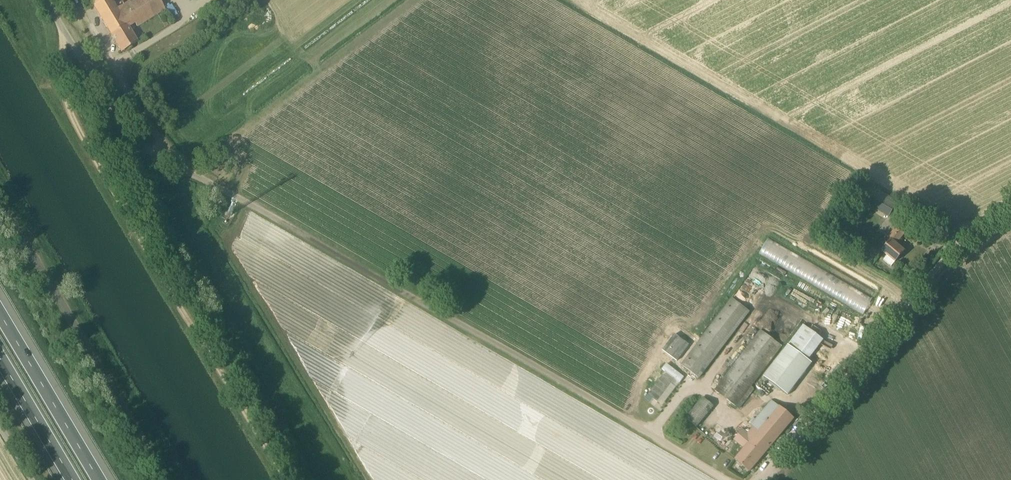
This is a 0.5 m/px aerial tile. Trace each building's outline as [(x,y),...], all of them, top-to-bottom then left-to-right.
[(160,0),(130,0),(118,8),(113,0),(90,0),(93,6),(122,52),(138,42),(128,26),(136,22),(138,26),(165,10),(160,0)] [(889,217),(898,202),(867,182),(857,198),(889,217)] [(891,266),(895,262),(904,251),(896,243),(904,233),(898,228),(889,238),(892,241),(883,251),(890,257),(885,261),(891,266)] [(681,365),(699,379),(750,312),(732,298),(681,365)] [(781,335),(787,339),(795,325),(789,322),(781,335)] [(752,386),(782,346),(760,329),(714,390),(736,406),(752,386)] [(760,388),(766,393),(768,395),(793,365),(783,356),(768,375),(769,375),(759,387),(760,388)] [(696,427),(714,406),(703,397),(686,418),(696,427)] [(749,471),(793,418),(771,400),(751,424),(753,426),(748,432),(747,432),(743,428),(734,439),(745,448),(735,459),(749,471)]
